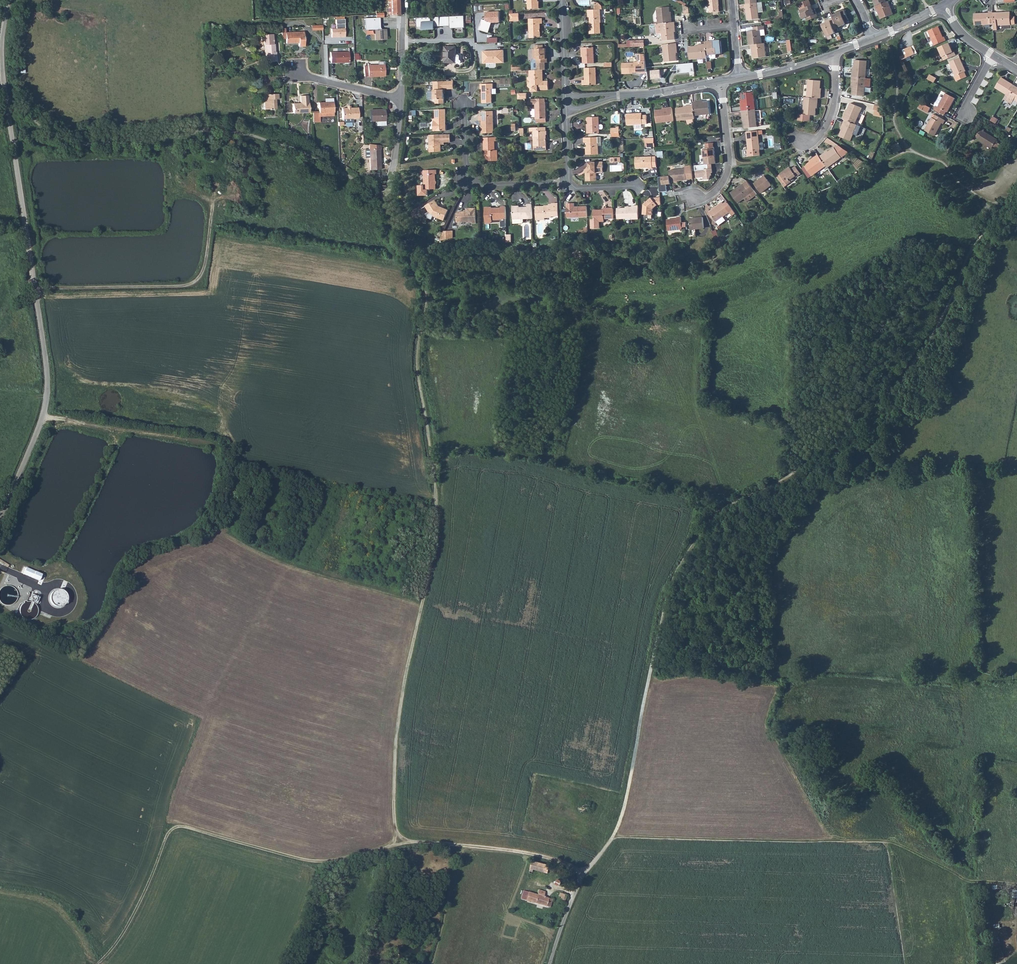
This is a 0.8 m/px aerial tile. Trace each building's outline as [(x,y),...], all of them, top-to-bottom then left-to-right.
[(391,6),(389,6),(387,8),(387,12),(389,14),(399,14),(398,0),(391,0),(391,6)] [(527,1),(528,1),(528,9),(539,8),(539,1),(537,2),(537,0),(527,0),(527,1)] [(710,12),(719,12),(718,6),(719,6),(719,0),(709,0),(710,12)] [(801,14),(802,14),(801,10),(809,6),(811,11),(813,9),(809,0),(798,4),(800,10),(799,10),(801,14)] [(875,7),(876,10),(877,10),(881,19),(893,14),(888,1),(887,2),(876,6),(875,7)] [(744,4),(745,8),(746,8),(747,20),(759,19),(759,13),(757,3),(746,4),(744,4)] [(801,10),(802,14),(801,14),(802,19),(806,18),(807,21),(818,17),(815,9),(813,9),(811,11),(809,6),(801,10)] [(658,24),(661,24),(672,23),(672,19),(670,19),(670,12),(669,7),(657,8),(658,24)] [(588,10),(588,17),(590,17),(590,22),(591,22),(591,25),(590,25),(590,34),(601,33),(600,23),(601,23),(600,9),(595,10),(588,10)] [(833,18),(837,26),(841,25),(841,26),(846,24),(845,21),(848,20),(844,9),(836,12),(837,14),(838,16),(833,18)] [(993,11),(989,12),(989,14),(982,14),(982,13),(974,14),(975,25),(993,24),(993,13),(993,11)] [(482,19),(479,30),(489,33),(492,23),(500,22),(500,12),(486,12),(486,18),(485,20),(482,19)] [(993,13),(993,24),(994,30),(997,30),(997,26),(1011,25),(1011,24),(1015,24),(1015,17),(1010,17),(1010,12),(996,12),(993,13)] [(464,16),(450,17),(450,28),(465,28),(464,16)] [(440,17),(428,18),(429,29),(435,29),(434,27),(440,27),(440,17)] [(365,30),(375,29),(375,40),(386,40),(386,29),(381,29),(380,27),(379,18),(376,18),(364,18),(365,30)] [(428,18),(417,18),(417,28),(423,27),(423,30),(429,29),(428,18)] [(529,19),(530,38),(535,38),(536,37),(541,37),(540,24),(542,24),(542,18),(529,19)] [(823,27),(826,35),(830,33),(831,35),(835,33),(834,30),(837,29),(837,28),(837,26),(833,18),(825,21),(826,23),(827,25),(823,27)] [(344,19),(336,19),(336,28),(331,29),(331,37),(336,37),(336,36),(341,36),(341,37),(345,37),(344,19)] [(661,24),(662,33),(662,41),(675,40),(674,32),(674,26),(675,26),(675,22),(672,23),(661,24)] [(749,45),(750,45),(762,44),(761,36),(765,35),(764,26),(753,27),(754,31),(747,32),(749,45)] [(935,45),(946,40),(944,37),(943,37),(938,26),(928,31),(935,45)] [(304,32),(285,32),(286,39),(286,43),(299,43),(299,46),(305,46),(304,32)] [(261,35),(261,41),(263,41),(263,45),(264,45),(264,56),(265,56),(265,62),(276,61),(276,55),(275,55),(275,44),(274,44),(274,42),(269,42),(269,39),(274,38),(274,34),(261,35)] [(722,54),(721,41),(716,42),(709,42),(709,41),(705,42),(705,44),(707,55),(710,55),(710,57),(711,59),(715,58),(716,57),(716,54),(722,54)] [(663,45),(665,62),(677,61),(676,53),(676,47),(677,47),(677,43),(663,45)] [(750,45),(751,49),(752,49),(753,59),(767,57),(765,43),(762,44),(750,45)] [(944,60),(956,55),(954,51),(953,52),(949,43),(939,48),(944,60)] [(688,47),(690,59),(707,58),(707,55),(705,44),(702,44),(702,46),(696,46),(688,47)] [(533,58),(532,63),(532,70),(543,70),(545,70),(545,63),(548,63),(548,59),(547,59),(546,49),(543,49),(543,45),(534,45),(535,49),(536,49),(536,52),(533,52),(533,58)] [(900,57),(901,60),(915,54),(912,46),(905,49),(907,54),(900,57)] [(445,47),(445,63),(459,63),(460,64),(461,63),(462,62),(461,60),(460,60),(460,56),(459,55),(456,55),(456,47),(445,47)] [(582,52),(583,52),(583,57),(583,64),(594,63),(594,47),(581,48),(582,52)] [(504,50),(483,51),(483,64),(504,63),(504,50)] [(349,51),(330,52),(331,63),(349,62),(349,51)] [(631,73),(631,72),(637,72),(637,74),(641,74),(647,73),(647,72),(645,54),(638,54),(638,62),(634,62),(634,63),(622,63),(623,74),(631,73)] [(966,71),(960,57),(949,62),(955,76),(954,76),(957,81),(967,77),(965,72),(966,71)] [(852,77),(866,78),(867,61),(855,60),(854,67),(854,74),(852,73),(852,77)] [(378,65),(368,65),(368,76),(385,76),(384,61),(378,62),(378,65)] [(694,63),(677,65),(678,73),(694,72),(694,63)] [(585,77),(585,80),(582,80),(583,85),(597,85),(596,68),(585,68),(585,76),(586,76),(586,77),(585,77)] [(530,70),(530,77),(528,77),(528,86),(532,89),(531,92),(539,91),(539,90),(549,90),(549,81),(544,81),(542,81),(542,75),(543,75),(543,70),(532,70),(530,70)] [(927,79),(934,83),(936,78),(930,75),(927,79)] [(852,81),(853,81),(852,88),(852,95),(864,96),(865,87),(870,87),(871,79),(866,78),(852,77),(852,81)] [(1006,96),(1011,86),(1006,83),(1008,81),(1001,78),(995,89),(1006,96)] [(807,97),(818,98),(821,98),(821,94),(820,94),(820,88),(821,81),(808,80),(807,97)] [(454,81),(433,82),(434,91),(428,91),(428,100),(434,99),(434,100),(436,99),(436,104),(444,103),(444,90),(445,90),(445,89),(454,89),(454,81)] [(480,84),(480,89),(482,89),(483,103),(492,103),(492,89),(493,89),(493,84),(480,84)] [(1012,104),(1012,103),(1016,106),(1016,104),(1016,87),(1013,84),(1011,86),(1006,96),(1004,99),(1012,104)] [(741,107),(742,111),(755,110),(753,92),(741,93),(742,101),(743,107),(741,107)] [(934,110),(945,115),(946,112),(948,112),(955,98),(946,93),(943,98),(940,96),(935,104),(936,106),(934,110)] [(264,94),(264,109),(276,109),(276,99),(278,99),(278,94),(264,94)] [(300,103),(292,103),(293,113),(309,112),(309,103),(308,103),(308,95),(300,96),(300,103)] [(798,114),(798,120),(810,121),(811,115),(816,115),(816,108),(816,102),(818,102),(818,98),(807,97),(804,97),(803,114),(798,114)] [(325,102),(319,102),(319,111),(319,112),(320,116),(334,116),(333,98),(325,98),(325,102)] [(536,117),(536,123),(546,122),(546,102),(545,102),(545,99),(528,99),(528,105),(536,104),(536,109),(536,117)] [(693,102),(693,105),(694,116),(710,114),(709,102),(703,102),(697,103),(697,101),(693,102)] [(842,119),(845,120),(861,126),(865,116),(860,114),(862,108),(850,103),(848,110),(845,116),(844,115),(842,119)] [(931,108),(921,103),(919,108),(928,113),(931,108)] [(684,107),(676,108),(677,121),(695,119),(694,116),(693,105),(690,106),(690,107),(684,107)] [(662,110),(655,110),(656,123),(674,121),(672,107),(668,108),(668,109),(662,110)] [(342,108),(342,118),(358,118),(358,108),(342,108)] [(435,110),(436,121),(434,121),(434,131),(447,130),(446,109),(435,110)] [(385,110),(370,110),(370,120),(379,120),(380,125),(385,125),(385,110)] [(742,111),(742,115),(743,115),(744,121),(745,128),(757,127),(755,110),(742,111)] [(479,116),(479,120),(482,120),(482,133),(494,133),(493,111),(483,111),(483,116),(479,116)] [(635,113),(627,114),(627,125),(647,124),(647,115),(642,115),(642,113),(638,113),(637,115),(635,115),(635,113)] [(925,130),(935,136),(942,123),(943,124),(945,120),(933,114),(931,117),(932,117),(925,130)] [(587,129),(587,134),(600,133),(600,129),(602,129),(603,128),(603,126),(602,125),(599,125),(599,117),(588,117),(587,119),(587,121),(588,122),(588,124),(589,129),(587,129)] [(851,141),(854,134),(857,136),(861,127),(861,126),(845,120),(843,123),(844,124),(842,129),(839,136),(851,141)] [(547,150),(546,135),(547,135),(547,131),(546,131),(546,127),(535,128),(535,132),(534,132),(534,150),(547,150)] [(976,137),(979,139),(978,140),(992,148),(993,146),(997,149),(1000,144),(996,142),(997,140),(984,131),(984,130),(981,128),(976,137)] [(429,135),(430,152),(442,152),(441,145),(443,145),(443,142),(451,142),(450,134),(429,135)] [(758,134),(747,136),(749,151),(748,151),(748,156),(760,155),(760,150),(764,149),(764,142),(759,143),(758,134)] [(484,151),(486,151),(486,156),(486,161),(498,161),(498,150),(495,150),(495,141),(497,141),(497,137),(484,138),(484,142),(484,151)] [(586,150),(586,155),(599,154),(598,143),(601,143),(601,137),(584,138),(584,143),(587,142),(588,150),(586,150)] [(705,165),(712,164),(716,164),(714,147),(714,148),(713,143),(705,144),(706,148),(703,149),(705,165)] [(369,149),(365,149),(366,158),(370,157),(370,170),(380,169),(380,149),(381,149),(381,145),(369,144),(369,149)] [(835,148),(842,158),(849,152),(839,146),(835,148)] [(819,157),(826,166),(827,168),(842,158),(835,148),(834,147),(828,152),(823,156),(822,155),(819,157)] [(810,162),(805,166),(812,176),(826,166),(819,157),(818,155),(815,157),(816,158),(810,162)] [(656,156),(636,157),(636,168),(649,168),(649,169),(653,169),(653,167),(657,167),(656,156)] [(587,171),(586,171),(587,181),(597,181),(597,173),(603,173),(603,162),(589,162),(589,167),(589,171),(587,171)] [(713,173),(712,164),(705,165),(705,169),(696,169),(697,178),(704,177),(704,180),(709,179),(711,176),(711,173),(713,173)] [(692,165),(685,166),(685,169),(669,170),(671,181),(687,180),(686,179),(693,178),(692,165)] [(780,174),(787,185),(791,182),(790,180),(793,178),(796,176),(796,177),(801,174),(795,166),(792,169),(793,170),(792,170),(791,169),(790,167),(780,174)] [(437,170),(424,170),(425,185),(419,185),(419,193),(422,195),(428,195),(428,189),(436,189),(436,184),(437,183),(437,182),(437,181),(436,180),(436,174),(437,174),(437,170)] [(777,177),(784,187),(787,185),(780,174),(777,177)] [(760,179),(754,184),(761,193),(772,185),(766,177),(761,181),(760,179)] [(731,194),(738,203),(744,198),(747,202),(757,194),(747,181),(740,185),(741,187),(731,194)] [(643,205),(643,214),(653,215),(653,209),(657,205),(661,205),(660,197),(652,198),(651,198),(645,203),(645,204),(643,205)] [(426,206),(429,212),(426,214),(429,218),(432,220),(433,216),(434,214),(440,217),(439,218),(444,221),(449,210),(439,206),(435,200),(426,206)] [(724,204),(722,202),(719,204),(720,205),(710,213),(719,225),(726,221),(723,217),(729,212),(732,216),(736,213),(728,203),(725,205),(724,204)] [(558,203),(552,204),(552,205),(545,206),(536,207),(536,220),(545,220),(545,217),(552,217),(552,216),(559,216),(558,203)] [(567,203),(568,217),(588,217),(587,206),(575,207),(575,203),(567,203)] [(520,206),(513,206),(513,224),(522,223),(524,222),(524,219),(532,218),(532,204),(527,205),(527,209),(520,209),(520,206)] [(632,208),(617,208),(618,219),(631,218),(632,219),(639,219),(638,205),(632,206),(632,208)] [(506,207),(501,207),(501,208),(492,208),(492,207),(485,208),(486,224),(490,223),(493,221),(493,220),(504,219),(504,221),(501,221),(501,227),(506,227),(506,207)] [(457,213),(457,222),(472,222),(472,223),(476,223),(476,208),(467,208),(467,211),(459,212),(457,213)] [(613,208),(604,208),(604,210),(593,210),(594,219),(591,219),(592,229),(600,228),(600,221),(605,221),(604,219),(614,219),(613,208)] [(667,220),(668,231),(678,230),(678,231),(681,230),(681,229),(682,229),(682,227),(686,227),(686,222),(682,223),(681,217),(677,217),(677,219),(667,220)] [(689,219),(691,230),(704,228),(703,217),(689,219)] [(440,241),(449,239),(449,231),(444,231),(440,241)] [(548,874),(550,866),(533,862),(530,872),(533,873),(534,870),(548,874)] [(562,884),(563,884),(572,887),(574,879),(564,875),(563,878),(562,878),(561,878),(560,878),(559,878),(559,879),(558,879),(558,880),(558,881),(558,882),(558,883),(559,884),(560,884),(561,884),(562,884)] [(537,895),(528,892),(526,900),(550,907),(552,899),(543,897),(545,892),(538,890),(537,895)] [(988,940),(992,956),(1003,953),(999,938),(988,940)]
